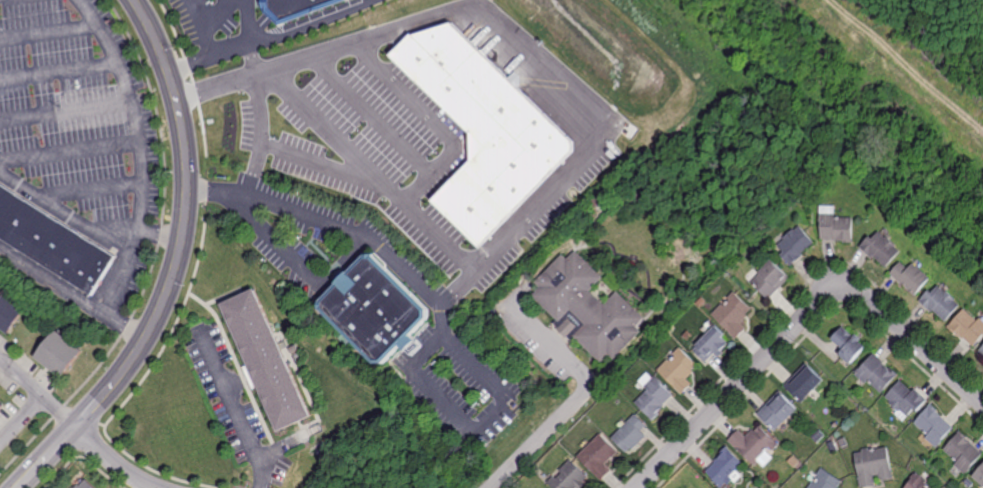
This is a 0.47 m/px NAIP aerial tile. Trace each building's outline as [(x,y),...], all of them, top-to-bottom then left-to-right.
[(257,7),(257,0),(343,0),(281,23),(263,7),(257,7)] [(479,246),(432,197),(470,161),(471,136),(391,54),(413,34),(453,22),(574,141),(575,150),(479,246)] [(92,296),(0,238),(0,183),(116,256),(92,296)] [(594,207),(590,202),(595,198),(599,203),(594,207)] [(853,243),(846,243),(847,242),(832,241),(832,239),(819,239),(820,230),(818,230),(819,205),(834,206),(834,217),(853,218),(852,240),(853,240),(853,243)] [(813,242),(801,253),(803,255),(789,266),(780,255),(783,252),(777,244),(783,239),(782,238),(792,229),(793,230),(799,226),(813,242)] [(885,238),(888,235),(898,245),(896,247),(901,251),(885,268),(874,257),(872,259),(858,246),(868,236),(871,238),(878,231),(885,238)] [(602,277),(589,290),(603,304),(616,291),(643,318),(635,326),(641,331),(613,360),(607,354),(599,363),(573,338),(571,340),(553,323),(556,320),(530,295),(538,287),(534,282),(561,254),(566,258),(574,250),(602,277)] [(429,310),(429,318),(412,336),(417,341),(407,352),(402,346),(384,364),(376,364),(320,310),(319,310),(319,301),(321,301),(337,285),(336,283),(339,280),(335,277),(341,271),(344,274),(348,271),(349,272),(365,256),(365,254),(374,254),(374,256),(429,310)] [(770,299),(752,282),(761,273),(760,272),(771,260),(790,279),(770,299)] [(931,278),(915,296),(890,273),(900,262),(908,269),(914,263),(931,278)] [(945,291),(946,290),(957,300),(955,301),(960,306),(946,322),(933,311),(931,313),(919,301),(929,291),(931,293),(938,285),(945,291)] [(312,418),(278,434),(256,386),(252,388),(242,367),(247,365),(219,304),(254,288),(312,418)] [(751,309),(746,314),(748,316),(741,324),(745,328),(736,338),(712,315),(722,304),(724,306),(729,300),(727,298),(733,292),(751,309)] [(8,334),(0,328),(0,294),(24,311),(8,334)] [(981,319),(982,321),(982,337),(974,348),(956,332),(953,335),(947,329),(964,309),(978,322),(981,319)] [(719,358),(714,354),(705,363),(693,350),(697,347),(696,345),(715,326),(724,336),(722,338),(728,344),(721,351),(724,353),(719,358)] [(853,337),(855,335),(860,340),(858,342),(864,348),(849,365),(837,354),(841,350),(829,339),(841,326),(853,337)] [(62,379),(34,358),(55,331),(82,352),(62,379)] [(291,354),(288,348),(295,345),(298,351),(291,354)] [(697,365),(691,370),(693,372),(686,380),(691,384),(681,394),(657,370),(667,360),(669,362),(675,355),(673,354),(679,347),(697,365)] [(888,370),(890,368),(897,375),(880,394),(866,381),(864,384),(854,375),(873,354),(883,363),(882,365),(888,370)] [(801,404),(783,387),(805,364),(822,381),(801,404)] [(652,420),(634,403),(646,390),(643,387),(652,377),(672,396),(664,404),(664,405),(657,413),(658,414),(652,420)] [(912,392),(914,390),(927,401),(916,413),(913,410),(903,422),(894,414),(897,410),(889,403),(890,402),(885,397),(899,381),(912,392)] [(610,399),(606,395),(611,390),(615,394),(610,399)] [(787,422),(785,420),(774,431),(757,415),(779,391),(798,410),(787,422)] [(936,448),(925,438),(927,435),(914,423),(930,404),(938,412),(937,414),(953,428),(936,448)] [(632,451),(630,448),(625,454),(610,439),(634,415),(647,427),(641,432),(646,437),(632,451)] [(779,446),(770,455),(773,458),(764,467),(759,462),(755,467),(727,441),(737,430),(745,437),(752,429),(754,432),(759,427),(779,446)] [(817,443),(811,438),(818,430),(824,436),(817,443)] [(969,441),(968,442),(982,455),(964,475),(954,465),(957,462),(943,450),(960,432),(969,441)] [(600,481),(576,458),(599,434),(617,452),(604,465),(610,471),(600,481)] [(840,448),(837,441),(844,438),(847,445),(840,448)] [(830,454),(827,444),(834,441),(838,450),(830,454)] [(728,486),(725,483),(722,487),(705,472),(714,463),(713,462),(720,455),(719,453),(725,446),(728,449),(727,449),(743,464),(732,477),(734,479),(728,486)] [(875,486),(865,487),(860,487),(854,454),(861,453),(860,450),(868,449),(869,451),(886,448),(892,482),(883,483),(882,479),(879,479),(878,476),(873,477),(875,486)] [(586,485),(583,487),(551,487),(546,483),(553,476),(555,479),(560,474),(557,471),(568,460),(587,477),(583,482),(586,485)] [(972,477),(982,465),(982,487),(972,477)] [(841,482),(837,487),(807,487),(811,482),(813,484),(818,477),(816,475),(821,468),(841,482)] [(924,484),(929,487),(904,487),(915,473),(927,482),(924,484)] [(969,487),(963,483),(967,478),(973,484),(969,487)] [(84,480),(76,487),(93,487),(84,480)]
